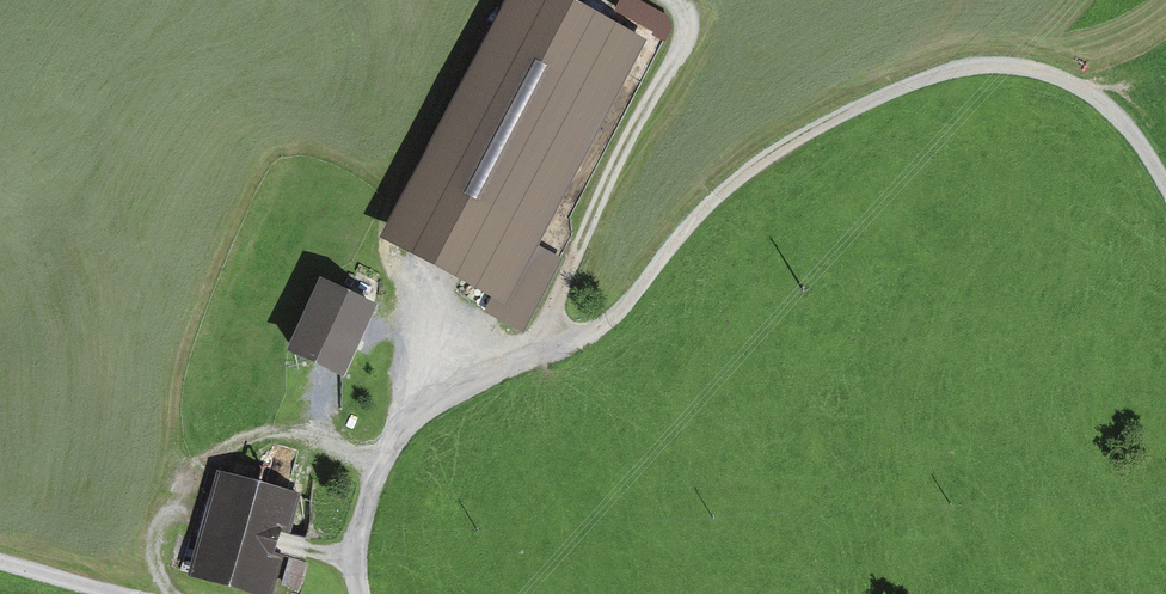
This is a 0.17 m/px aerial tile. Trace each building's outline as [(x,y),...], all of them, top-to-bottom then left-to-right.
[(558,0),(497,0),(375,228),(492,290),(480,312),(525,336),(567,257),(543,244),(648,48),(558,0)] [(617,11),(671,35),(679,16),(644,0),(622,0),(617,11)] [(325,262),(287,335),(345,364),(382,292),(325,262)] [(305,507),(295,540),(332,551),(351,486),(289,469),(280,499),(305,507)] [(212,484),(186,589),(207,593),(273,593),(276,575),(301,582),(308,560),(285,554),(298,508),(212,484)]
